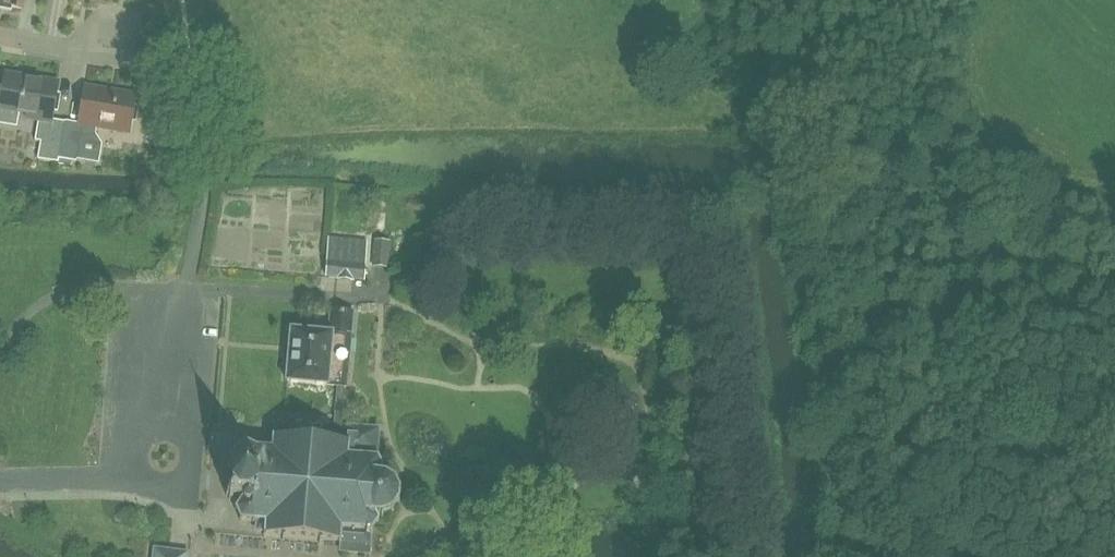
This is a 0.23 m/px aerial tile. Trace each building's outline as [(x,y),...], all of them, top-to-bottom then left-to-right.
[(12,12),(12,8),(22,10),(24,0),(0,0),(0,10),(12,12)] [(41,142),(38,160),(59,164),(59,159),(65,127),(65,122),(52,120),(58,84),(6,75),(2,98),(0,109),(22,112),(29,114),(28,119),(39,120),(35,142),(41,142)] [(91,138),(96,134),(97,127),(129,133),(131,122),(134,122),(136,110),(133,109),(135,97),(86,89),(80,125),(83,125),(82,130),(65,127),(59,159),(77,162),(77,160),(81,136),(91,138)] [(365,239),(329,237),(326,278),(336,278),(335,280),(352,281),(352,280),(362,281),(365,239)] [(389,268),(391,241),(374,239),(372,267),(389,268)] [(285,383),(333,387),(335,360),(348,361),(352,313),(330,311),(328,334),(290,331),(285,383)] [(398,504),(400,502),(396,500),(396,493),(401,492),(400,490),(397,491),(393,483),(396,481),(394,479),(391,481),(385,477),(386,474),(384,474),(383,477),(377,477),(378,471),(380,471),(380,469),(378,469),(377,461),(379,459),(377,457),(375,460),(375,455),(376,455),(378,431),(348,428),(347,436),(340,435),(344,388),(336,388),(332,434),(276,429),(275,439),(274,439),(273,437),(271,438),(273,440),(272,441),(263,440),(262,450),(259,450),(259,448),(257,448),(257,450),(254,449),(247,446),(247,444),(245,444),(245,446),(237,448),(235,446),(234,448),(236,449),(232,457),(230,456),(229,458),(232,459),(234,466),(233,467),(231,467),(231,471),(227,471),(227,474),(228,474),(227,494),(225,494),(225,496),(228,497),(228,500),(231,501),(232,497),(243,498),(242,500),(241,500),(241,502),(237,509),(234,509),(234,512),(237,512),(241,516),(238,519),(240,522),(242,520),(252,521),(252,524),(254,524),(254,521),(257,522),(256,531),(265,532),(265,534),(262,536),(264,538),(267,535),(282,537),(281,541),(284,541),(284,537),(319,540),(319,544),(321,545),(321,540),(337,541),(339,544),(341,542),(340,551),(368,554),(370,533),(372,531),(371,529),(375,522),(378,522),(378,520),(376,520),(374,514),(380,515),(380,518),(382,518),(382,514),(389,511),(391,513),(393,511),(391,510),(396,503),(398,504)]
